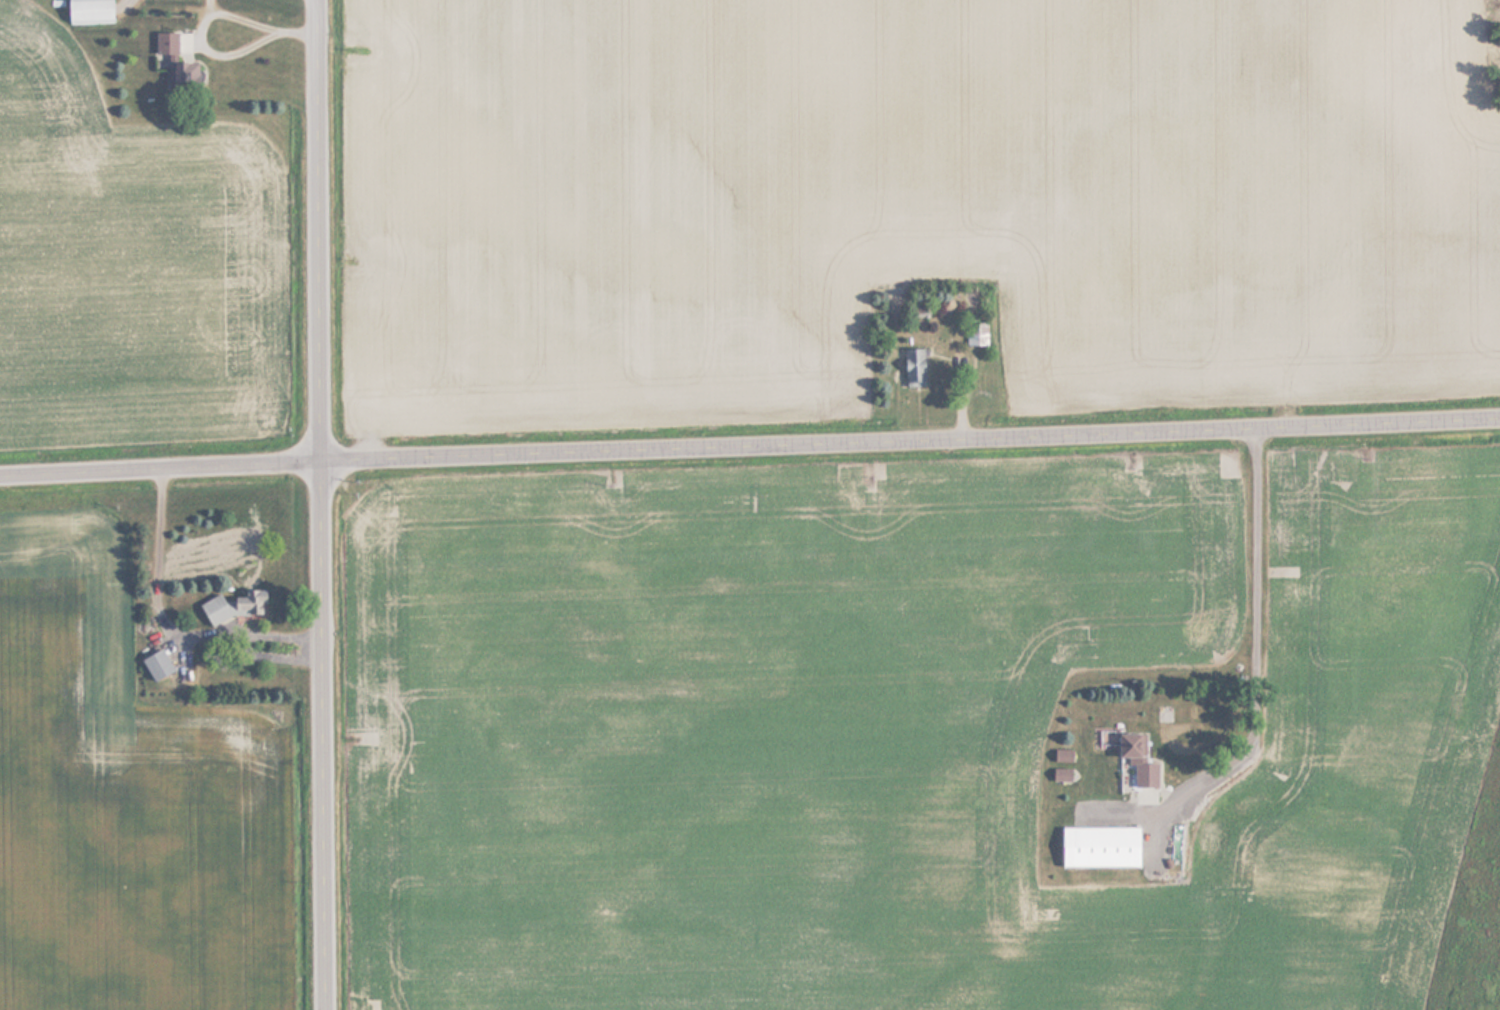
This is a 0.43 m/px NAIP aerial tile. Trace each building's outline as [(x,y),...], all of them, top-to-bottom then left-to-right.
[(67,24),(112,24),(112,0),(67,0),(67,24)] [(177,32),(156,32),(156,53),(168,53),(168,84),(196,85),(196,62),(177,62),(177,32)] [(966,346),(987,346),(987,323),(966,323),(966,346)] [(924,349),(904,349),(904,387),(924,387),(924,349)] [(265,590),(244,591),(244,599),(221,600),(204,600),(205,618),(265,617),(265,590)] [(153,682),(173,670),(160,648),(140,661),(153,682)] [(1145,764),(1144,734),(1117,734),(1117,758),(1132,758),(1132,788),(1158,788),(1157,763),(1145,764)] [(1138,827),(1061,827),(1061,867),(1138,867),(1138,827)]
